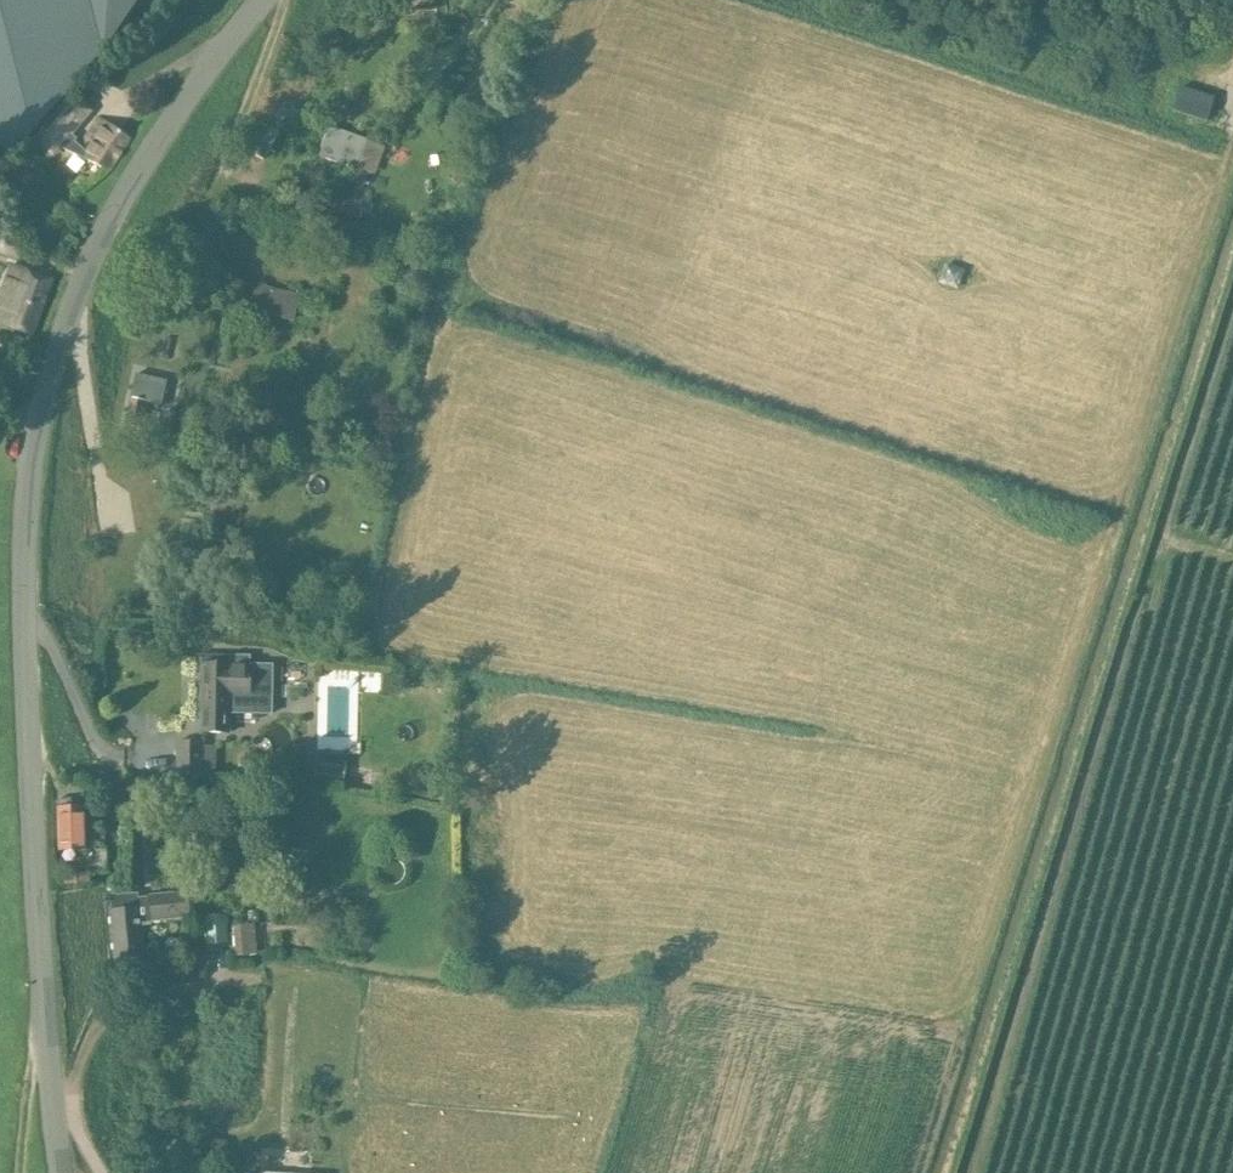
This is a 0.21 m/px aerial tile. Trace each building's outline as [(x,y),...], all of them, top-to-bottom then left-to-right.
[(100,56),(86,0),(0,0),(0,149),(21,144),(100,56)] [(100,56),(138,0),(86,0),(100,56)] [(1173,112),(1207,124),(1216,97),(1181,86),(1173,112)] [(74,93),(32,140),(55,157),(62,148),(84,157),(85,157),(109,171),(129,138),(99,119),(82,146),(75,141),(78,139),(74,135),(96,111),(74,93)] [(373,141),(330,125),(317,155),(361,171),(373,141)] [(332,221),(355,227),(359,213),(336,207),(332,221)] [(0,239),(0,255),(22,262),(28,244),(1,236),(0,239)] [(0,302),(0,322),(34,332),(53,280),(13,265),(0,302)] [(256,284),(250,311),(294,322),(301,295),(256,284)] [(134,382),(131,396),(124,424),(143,428),(148,402),(154,403),(157,386),(134,382)] [(201,665),(201,713),(201,732),(230,733),(231,713),(244,713),(248,709),(248,696),(250,696),(250,666),(201,665)] [(381,675),(381,692),(393,693),(393,676),(381,675)] [(202,777),(202,743),(178,742),(177,776),(202,777)] [(57,800),(57,807),(59,850),(84,849),(83,806),(71,807),(71,799),(57,800)] [(89,871),(63,872),(63,883),(90,883),(89,871)] [(150,914),(139,915),(138,907),(110,910),(116,959),(143,956),(140,926),(152,925),(151,921),(190,919),(189,892),(148,894),(150,914)] [(203,915),(205,945),(229,943),(227,924),(231,923),(230,916),(226,916),(226,913),(203,915)] [(234,926),(236,957),(258,955),(255,924),(234,926)] [(288,1149),(287,1167),(326,1169),(326,1150),(288,1149)]
